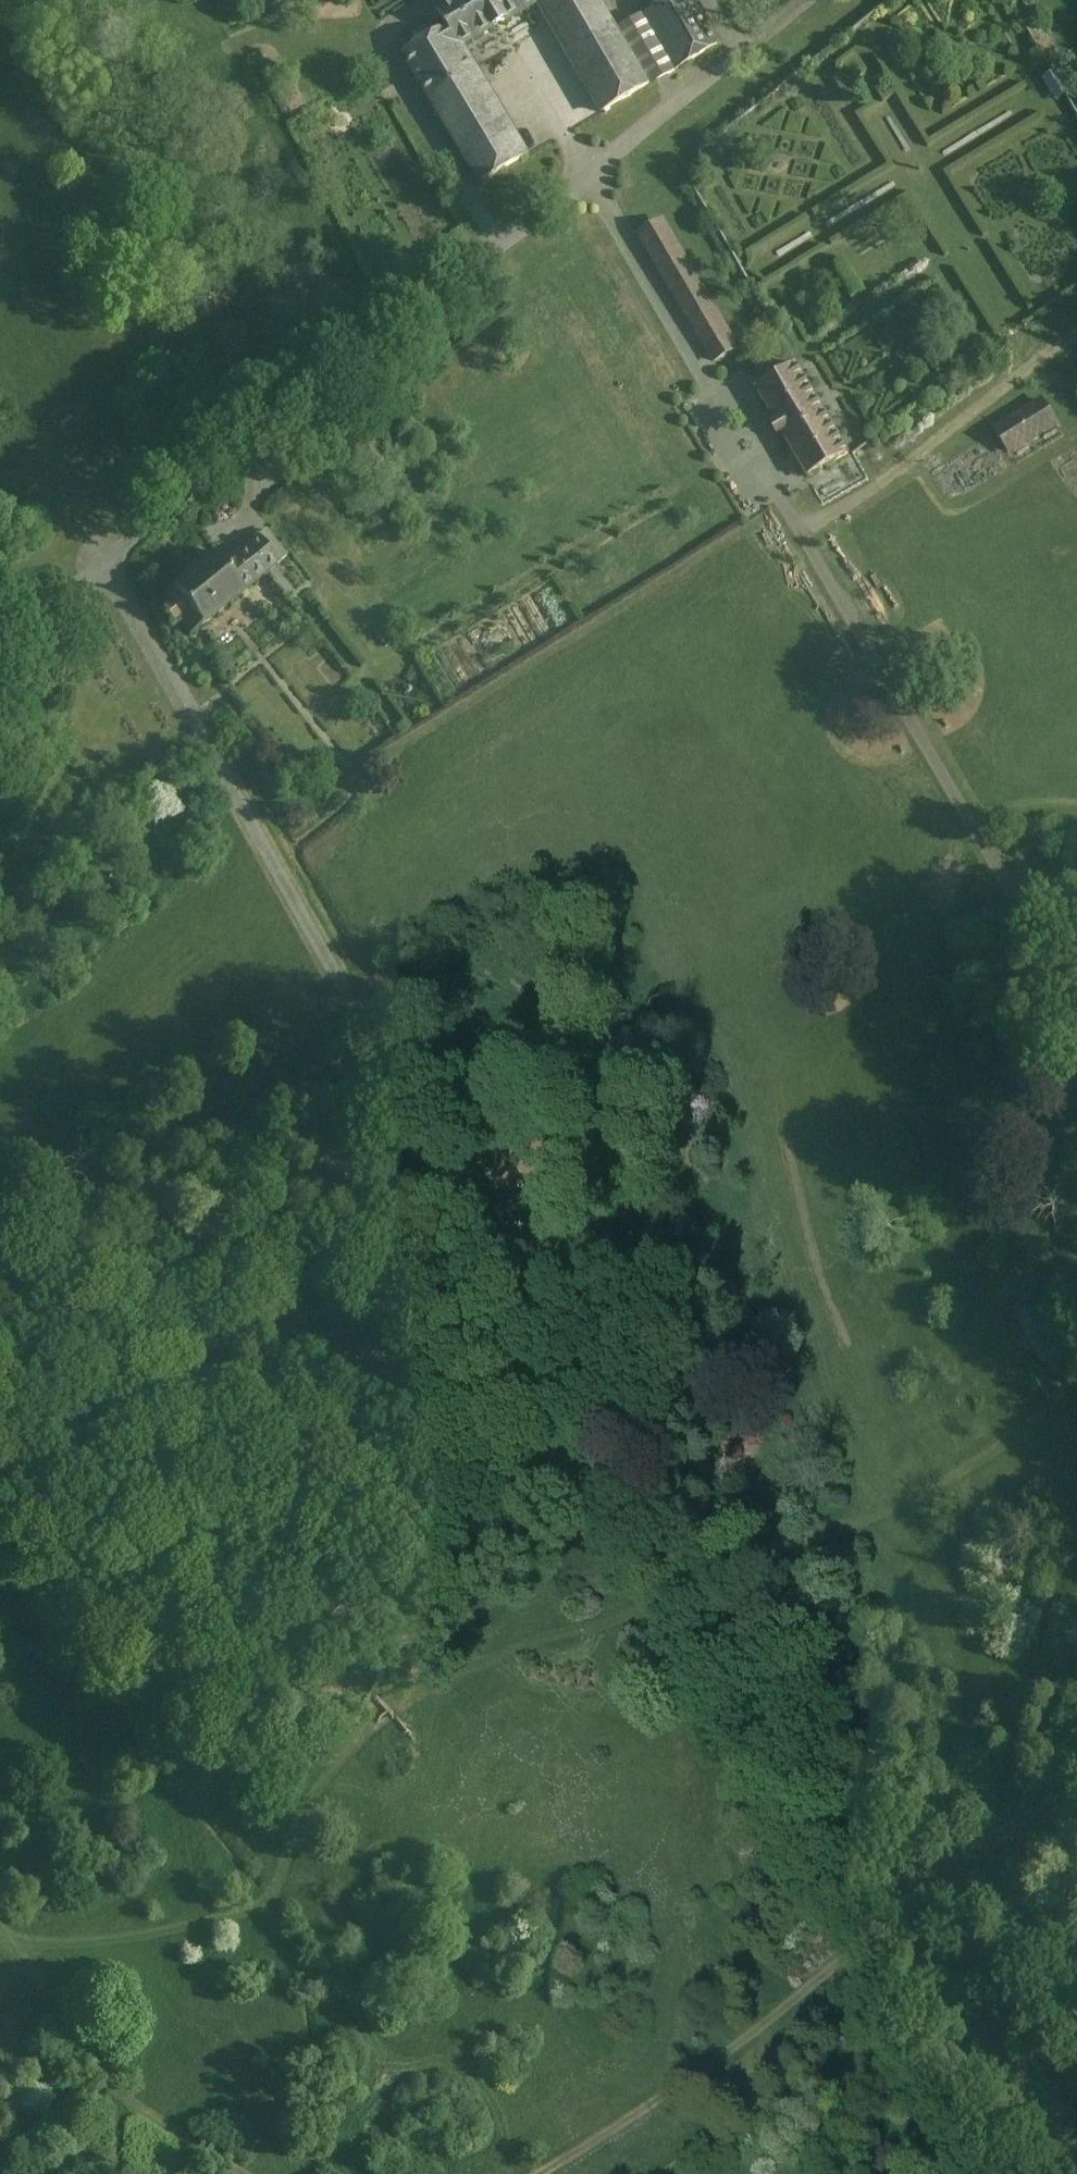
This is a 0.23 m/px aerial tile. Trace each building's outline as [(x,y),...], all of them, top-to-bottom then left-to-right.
[(654,85),(622,29),(607,0),(438,0),(396,23),(480,176),(529,149),(474,49),(546,10),(603,113),(654,85)] [(622,29),(654,85),(723,45),(697,0),(672,0),(622,29)] [(1076,99),(1076,98),(1069,73),(1056,77),(1064,103),(1076,99)] [(744,346),(667,219),(637,236),(715,364),(744,346)] [(790,361),(754,383),(813,475),(848,452),(790,361)] [(1046,397),(998,428),(1017,458),(1065,428),(1046,397)] [(199,626),(275,563),(247,529),(171,591),(199,626)] [(504,633),(482,645),(488,654),(510,642),(504,633)]
